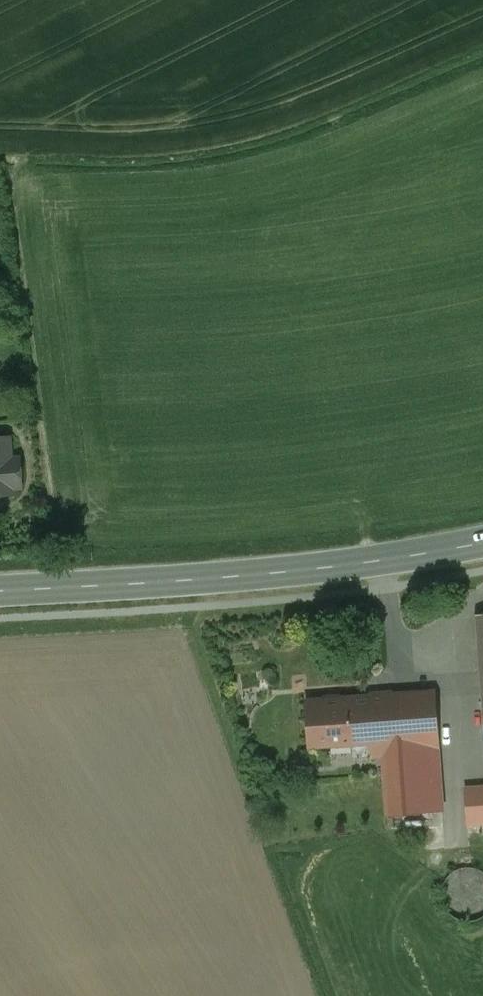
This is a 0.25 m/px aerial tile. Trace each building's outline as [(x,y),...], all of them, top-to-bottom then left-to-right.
[(11,493),(11,487),(19,486),(17,459),(9,460),(7,439),(0,439),(0,494),(11,493)] [(435,695),(349,698),(351,743),(372,742),(373,757),(382,756),(437,754),(435,695)] [(351,743),(349,698),(307,700),(309,745),(351,743)] [(437,754),(382,756),(384,802),(439,800),(437,754)] [(462,790),(465,827),(482,825),(482,788),(462,790)] [(439,800),(384,802),(384,814),(418,812),(418,810),(440,809),(439,800)] [(446,883),(442,893),(442,902),(444,909),(448,915),(453,920),(460,923),(467,925),(475,924),(482,921),(482,874),(477,871),(471,870),(466,870),(461,871),(457,873),(452,876),(448,880),(446,883)]
